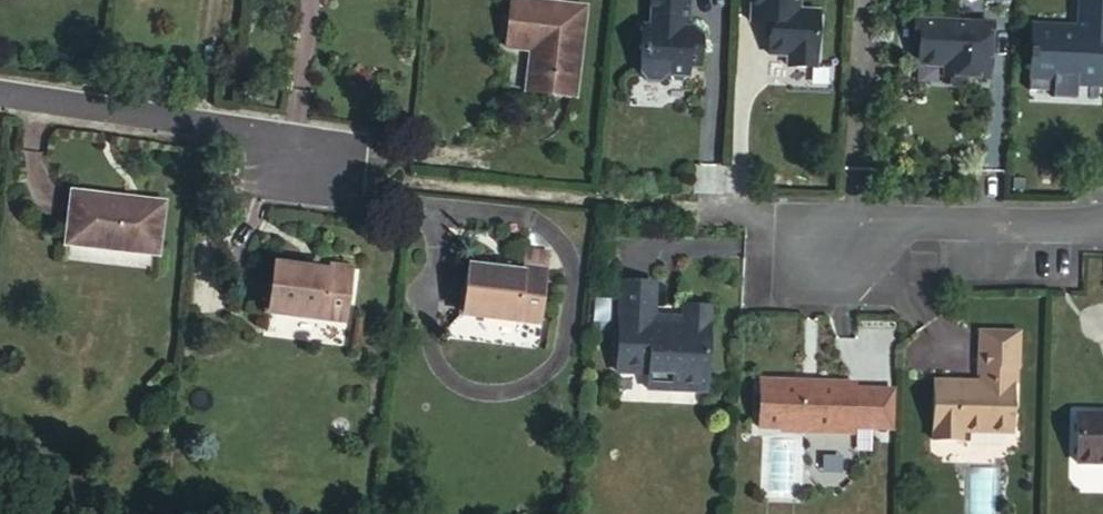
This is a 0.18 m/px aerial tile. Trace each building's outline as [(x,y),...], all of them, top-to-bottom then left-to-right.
[(647,25),(641,24),(638,72),(643,80),(659,81),(666,75),(686,76),(687,61),(699,61),(700,38),(692,27),(686,26),(688,0),(649,0),(647,25)] [(750,20),(772,21),(772,29),(768,31),(767,53),(785,54),(785,65),(815,66),(818,10),(798,9),(799,0),(752,0),(750,20)] [(1028,73),(1050,74),(1054,79),(1058,83),(1067,83),(1071,80),(1073,76),(1098,77),(1099,57),(1102,57),(1102,0),(1095,0),(1076,0),(1074,31),(1066,31),(1067,28),(1031,26),(1030,50),(1027,50),(1027,60),(1029,60),(1028,73)] [(586,11),(512,1),(506,49),(533,52),(528,93),(575,100),(586,11)] [(998,21),(999,8),(965,7),(964,20),(998,21)] [(960,20),(914,18),(912,42),(917,43),(915,65),(941,66),(940,75),(987,78),(990,27),(965,26),(960,20)] [(1050,74),(1028,73),(1028,81),(1058,83),(1054,79),(1050,74)] [(1097,85),(1098,77),(1073,76),(1071,80),(1067,83),(1097,85)] [(163,208),(75,195),(68,246),(156,259),(163,208)] [(526,252),(525,270),(548,273),(550,255),(526,252)] [(315,274),(282,269),(275,317),(331,326),(332,321),(354,324),(361,276),(339,272),(337,281),(314,277),(315,274)] [(470,271),(464,318),(520,325),(520,320),(543,323),(549,273),(548,273),(525,270),(523,281),(503,278),(504,275),(470,271)] [(619,370),(651,371),(671,373),(671,387),(705,389),(709,308),(684,306),(682,323),(654,322),(656,285),(622,283),(619,370)] [(520,325),(464,318),(443,333),(442,341),(530,354),(546,341),(549,323),(543,323),(520,320),(520,325)] [(977,379),(983,385),(982,390),(962,390),(963,384),(931,382),(929,440),(960,442),(960,433),(1010,436),(1013,373),(1016,373),(1018,337),(980,336),(977,379)] [(671,373),(651,371),(650,386),(671,387),(671,373)] [(799,386),(799,382),(760,380),(758,427),(808,428),(809,432),(851,433),(851,428),(873,429),(874,389),(853,389),(852,384),(815,383),(815,387),(799,386)] [(874,389),(873,429),(887,429),(889,390),(874,389)] [(1079,422),(1078,469),(1102,471),(1102,423),(1079,422)]
